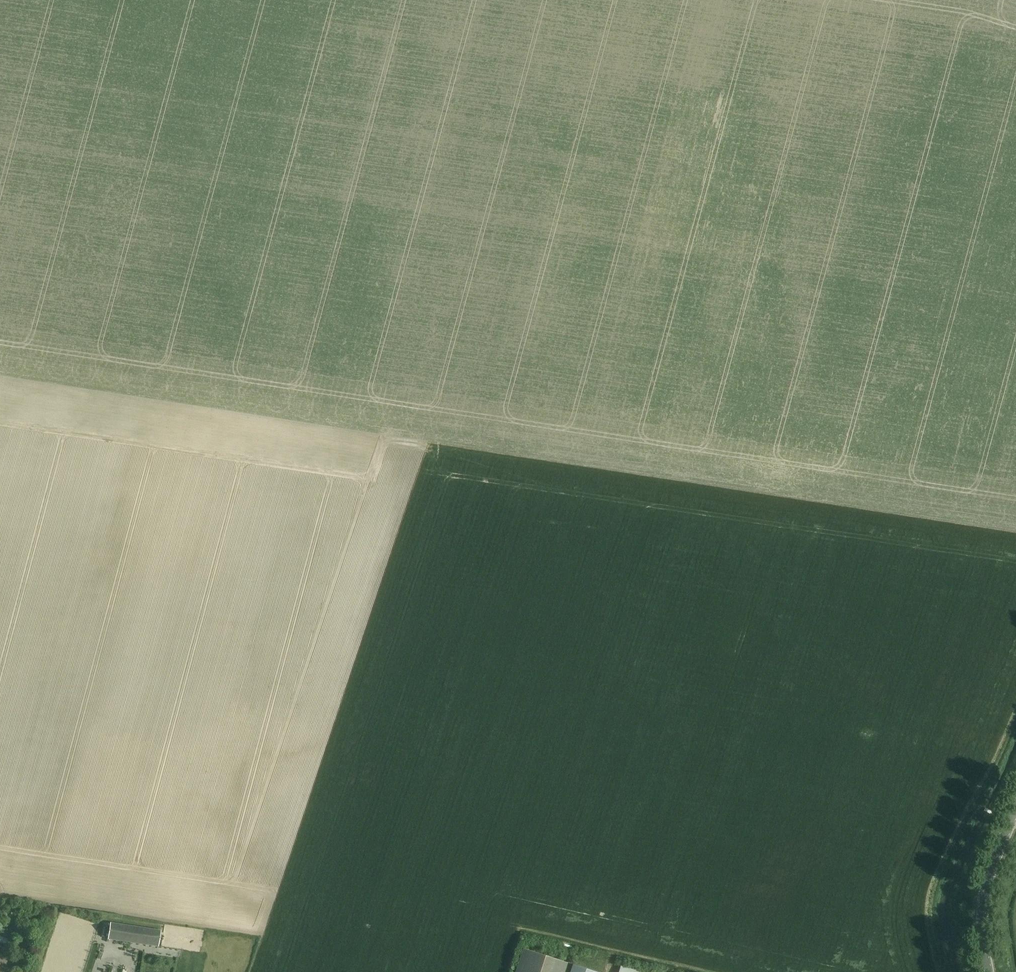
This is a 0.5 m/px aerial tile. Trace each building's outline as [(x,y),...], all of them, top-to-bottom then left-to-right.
[(159,943),(160,931),(111,923),(108,939),(131,943),(132,939),(159,943)] [(520,947),(512,971),(565,971),(568,963),(520,947)]
